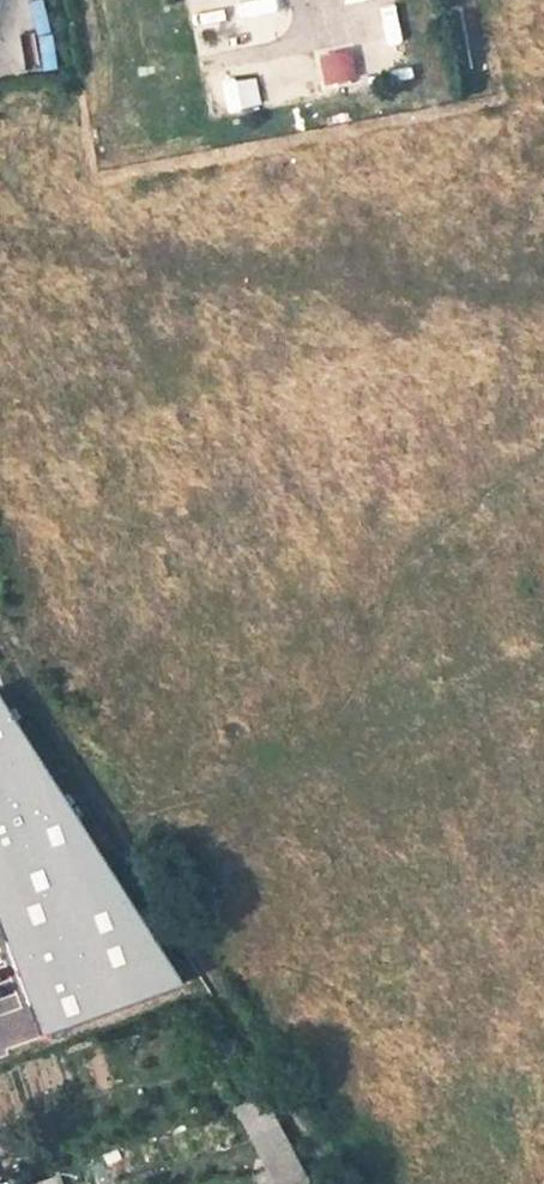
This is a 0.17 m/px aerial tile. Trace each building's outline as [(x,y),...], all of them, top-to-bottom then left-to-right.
[(224,23),(255,12),(251,0),(216,0),(224,23)] [(320,56),(324,82),(353,77),(349,51),(320,56)] [(30,1023),(165,968),(0,710),(0,942),(30,1023)] [(253,1178),(257,1183),(290,1183),(279,1164),(253,1178)]
